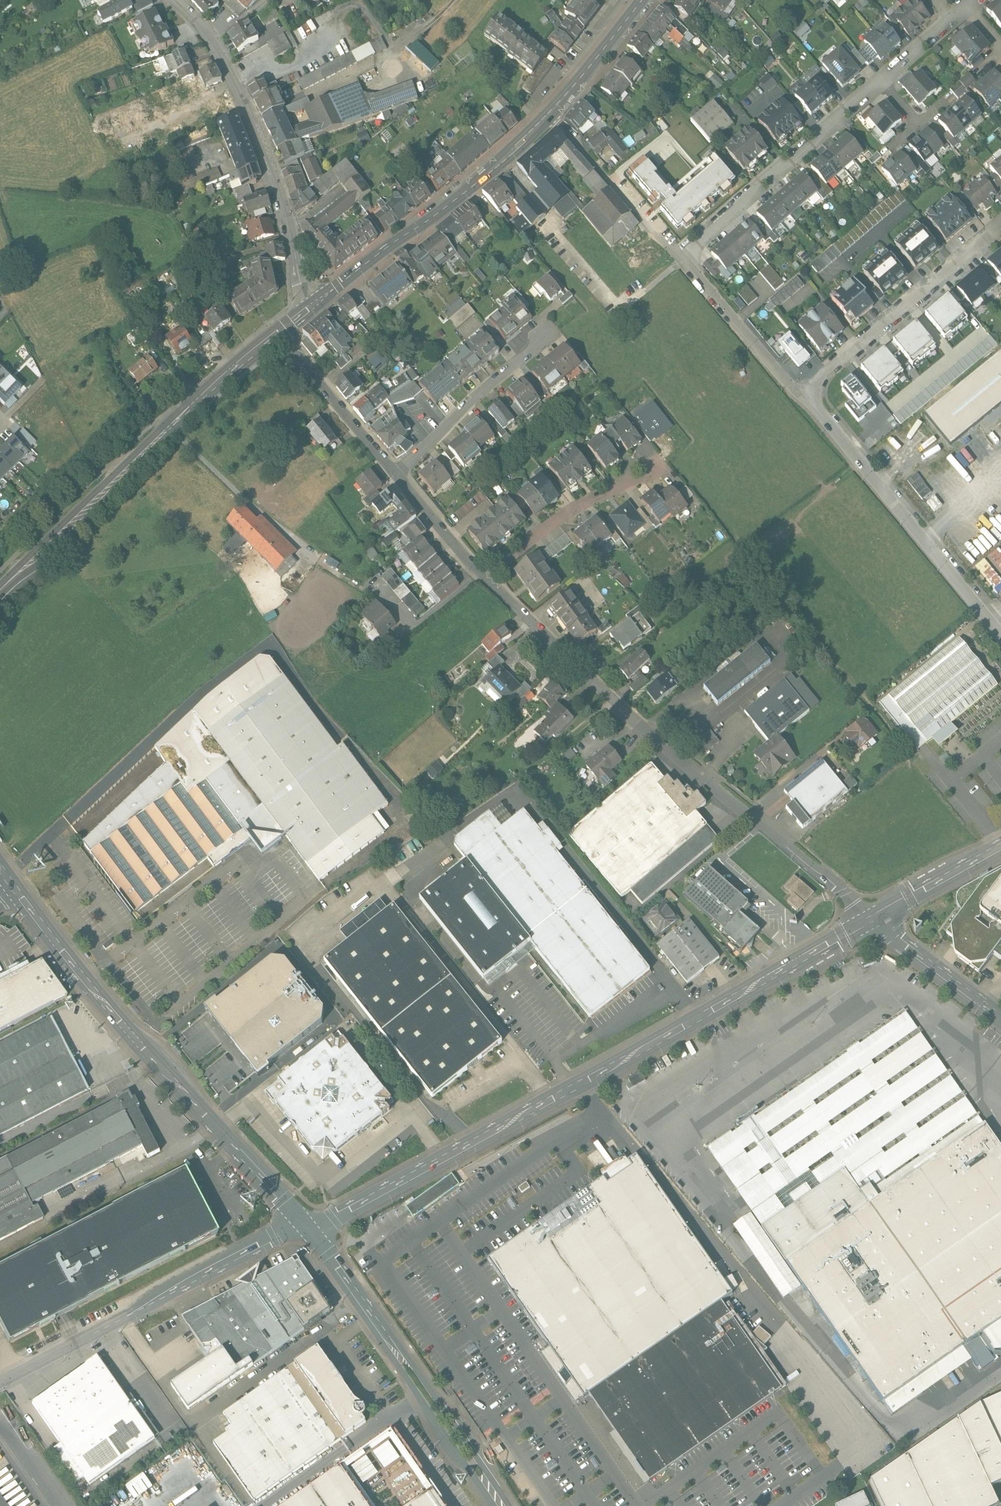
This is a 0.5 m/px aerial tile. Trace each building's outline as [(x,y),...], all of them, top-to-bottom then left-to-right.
[(104,23),(125,12),(132,8),(128,0),(125,0),(99,13),(104,23)] [(137,12),(153,4),(151,0),(131,0),(137,12)] [(191,1),(192,1),(206,17),(219,5),(215,0),(191,0),(191,1)] [(238,0),(222,0),(238,16),(246,9),(238,0)] [(246,9),(247,9),(256,0),(238,0),(246,9)] [(565,13),(569,17),(584,29),(599,9),(587,0),(575,0),(565,13)] [(674,7),(688,17),(699,0),(698,0),(679,0),(674,7)] [(711,2),(712,3),(725,11),(725,10),(731,0),(712,0),(711,2)] [(729,14),(737,2),(734,0),(731,0),(725,10),(729,14)] [(914,0),(911,0),(903,7),(919,26),(929,18),(920,7),(914,0)] [(997,0),(995,0),(992,3),(994,4),(993,5),(986,10),(996,22),(1000,28),(1000,5),(1000,4),(997,0)] [(725,11),(712,3),(708,10),(725,20),(729,14),(725,10),(725,11)] [(273,6),(257,16),(264,25),(279,16),(273,6)] [(676,19),(661,6),(655,14),(669,26),(678,34),(682,38),(687,32),(675,20),(676,19)] [(919,26),(903,7),(893,16),(903,28),(909,35),(919,26)] [(155,12),(141,19),(142,20),(134,23),(135,25),(134,27),(132,28),(139,41),(140,40),(144,48),(145,48),(147,52),(149,52),(151,53),(152,54),(159,50),(159,51),(167,47),(166,47),(174,43),(166,27),(164,28),(159,18),(158,18),(155,12)] [(561,24),(552,12),(547,16),(555,28),(559,25),(561,24)] [(669,26),(655,14),(647,23),(662,35),(668,29),(672,33),(668,37),(673,41),(678,34),(669,26)] [(548,55),(523,36),(524,34),(500,15),(485,35),(509,54),(508,55),(533,74),(545,59),(548,55)] [(893,16),(892,15),(888,19),(894,27),(899,32),(903,28),(893,16)] [(584,29),(569,17),(561,28),(559,25),(555,28),(558,31),(573,43),(584,29)] [(247,22),(227,35),(228,36),(233,43),(233,44),(238,52),(258,39),(247,22)] [(662,35),(647,23),(638,34),(653,47),(659,39),(662,35)] [(890,31),(885,25),(875,34),(890,51),(900,42),(897,39),(890,31)] [(899,32),(894,27),(890,31),(897,39),(902,36),(899,32)] [(971,29),(955,43),(954,46),(961,54),(980,38),(971,29)] [(573,43),(558,31),(550,42),(566,53),(573,43)] [(288,32),(267,44),(276,58),(296,46),(288,32)] [(693,37),(687,32),(682,38),(688,43),(693,37)] [(875,34),(874,32),(864,41),(867,44),(878,57),(880,60),(890,51),(875,34)] [(653,47),(638,34),(627,47),(642,59),(653,47)] [(682,38),(678,34),(673,41),(679,47),(681,46),(686,50),(690,45),(688,43),(682,38)] [(980,38),(961,54),(970,64),(979,56),(988,48),(980,38)] [(659,39),(653,47),(656,50),(662,42),(659,39)] [(439,62),(417,42),(407,52),(429,72),(439,62)] [(369,43),(335,61),(341,71),(374,54),(369,43)] [(878,57),(867,44),(863,48),(873,61),(878,57)] [(844,46),(840,50),(857,70),(866,63),(855,49),(850,53),(844,46)] [(716,52),(722,59),(728,53),(721,47),(716,52)] [(840,50),(823,64),(843,87),(859,73),(857,70),(840,50)] [(183,52),(173,56),(164,58),(167,66),(162,68),(164,72),(169,70),(169,72),(167,73),(168,75),(178,71),(179,71),(189,66),(183,52)] [(979,56),(970,64),(974,69),(983,61),(979,56)] [(533,74),(522,88),(531,95),(553,65),(545,59),(533,74)] [(642,74),(624,60),(614,72),(630,85),(632,87),(642,74)] [(335,61),(319,69),(324,79),(341,71),(335,61)] [(189,66),(179,71),(178,71),(182,81),(194,76),(189,66)] [(215,67),(200,74),(206,86),(209,85),(222,80),(215,67)] [(319,69),(298,80),(304,90),(324,79),(319,69)] [(730,71),(725,76),(730,81),(735,76),(730,71)] [(630,85),(614,72),(601,88),(604,91),(613,98),(617,101),(630,85)] [(819,72),(814,76),(822,85),(827,81),(819,72)] [(722,81),(713,73),(708,80),(717,87),(722,81)] [(920,73),(903,88),(907,93),(908,92),(912,96),(928,82),(920,73)] [(968,73),(959,81),(966,90),(975,82),(968,73)] [(994,73),(984,81),(999,99),(1000,98),(1000,81),(994,73)] [(182,81),(170,87),(158,91),(165,109),(210,89),(209,85),(206,86),(200,74),(194,76),(182,81)] [(776,83),(768,74),(763,79),(771,88),(776,83)] [(293,75),(275,84),(278,90),(284,87),(296,81),(293,75)] [(816,78),(807,86),(823,104),(832,96),(816,78)] [(771,88),(763,79),(759,82),(767,91),(771,88)] [(262,80),(248,88),(255,102),(276,92),(278,90),(275,84),(266,89),(262,80)] [(999,99),(984,81),(974,90),(990,108),(999,99)] [(912,96),(911,97),(919,106),(922,103),(930,96),(936,91),(928,82),(912,96)] [(959,82),(950,89),(954,94),(963,86),(959,82)] [(319,123),(291,132),(273,140),(278,150),(289,145),(291,145),(294,143),(305,139),(307,138),(381,113),(377,101),(368,105),(359,85),(311,106),(310,107),(319,123)] [(792,91),(795,96),(801,91),(797,86),(792,91)] [(795,96),(799,101),(807,110),(811,115),(823,104),(807,86),(801,91),(795,96)] [(963,86),(954,94),(958,98),(964,93),(967,91),(963,86)] [(228,91),(216,98),(223,111),(227,119),(237,116),(241,114),(228,91)] [(613,98),(604,91),(600,95),(609,103),(613,98)] [(276,92),(255,102),(263,119),(281,111),(284,109),(276,92)] [(930,96),(922,103),(926,108),(934,100),(930,96)] [(981,116),(966,98),(961,103),(957,107),(972,124),(981,116)] [(284,109),(281,111),(284,116),(291,113),(296,113),(310,107),(311,106),(308,99),(284,109)] [(771,107),(766,112),(767,113),(758,120),(778,143),(801,123),(781,101),(772,108),(771,107)] [(807,110),(799,101),(794,105),(802,114),(807,110)] [(491,102),(483,107),(493,118),(494,119),(497,116),(492,110),(495,107),(491,102)] [(581,102),(565,121),(577,132),(587,144),(600,133),(606,140),(614,134),(603,121),(581,102)] [(733,125),(713,102),(691,121),(710,144),(733,125)] [(875,112),(868,118),(876,127),(893,112),(892,110),(892,108),(890,106),(888,106),(886,103),(875,112)] [(871,107),(860,116),(864,121),(868,118),(875,112),(871,107)] [(957,107),(953,111),(952,110),(947,114),(962,131),(972,124),(957,107)] [(518,124),(505,109),(497,116),(494,119),(506,133),(518,124)] [(208,113),(183,123),(154,136),(155,137),(134,145),(137,153),(147,149),(146,148),(158,144),(158,145),(206,127),(218,123),(227,119),(223,111),(220,114),(210,117),(208,113)] [(281,111),(263,119),(273,140),(291,132),(284,116),(281,111)] [(893,112),(876,127),(884,136),(891,130),(901,121),(898,118),(899,114),(895,113),(893,112)] [(947,114),(946,115),(944,115),(942,117),(942,119),(938,122),(947,132),(953,139),(962,131),(947,114)] [(401,122),(407,129),(415,122),(410,115),(401,122)] [(227,119),(218,123),(230,153),(249,146),(237,116),(227,119)] [(493,118),(476,133),(488,148),(506,133),(494,119),(493,118)] [(206,127),(165,144),(169,154),(210,138),(206,127)] [(748,129),(736,139),(737,140),(734,143),(733,142),(726,148),(730,154),(729,154),(738,164),(739,163),(745,170),(746,169),(747,170),(757,161),(756,160),(766,151),(760,144),(761,143),(755,136),(754,137),(748,129)] [(557,130),(541,144),(552,156),(568,143),(557,130)] [(884,136),(880,139),(883,144),(895,134),(891,130),(884,136)] [(937,141),(927,130),(924,133),(922,133),(920,135),(919,137),(918,138),(933,155),(942,148),(937,141)] [(475,132),(447,156),(460,173),(488,148),(476,133),(475,132)] [(953,139),(947,132),(943,136),(953,148),(958,144),(953,139)] [(600,133),(587,144),(594,152),(597,150),(596,149),(606,141),(606,140),(600,133)] [(628,150),(614,134),(606,140),(606,141),(619,157),(628,150)] [(856,146),(847,136),(844,139),(840,138),(839,142),(838,144),(853,161),(862,153),(856,146)] [(949,146),(941,137),(937,141),(942,148),(945,150),(949,146)] [(933,155),(918,138),(917,139),(915,139),(912,141),(912,143),(909,146),(918,156),(924,163),(933,155)] [(291,145),(289,145),(280,149),(286,162),(304,155),(300,145),(299,141),(294,143),(291,145)] [(609,189),(568,143),(552,156),(550,158),(557,166),(566,158),(585,179),(582,181),(598,199),(609,189)] [(869,152),(861,143),(856,146),(862,153),(864,155),(869,152)] [(552,156),(541,144),(518,165),(528,177),(550,158),(552,156)] [(853,161),(838,144),(833,148),(834,149),(830,152),(844,169),(853,161)] [(249,146),(230,153),(238,172),(239,171),(257,164),(249,146)] [(447,156),(443,151),(439,155),(444,161),(438,167),(449,181),(460,173),(447,156)] [(844,169),(830,152),(826,156),(825,155),(820,159),(835,177),(844,169)] [(877,152),(868,160),(872,165),(881,157),(877,152)] [(909,164),(900,154),(897,156),(895,156),(893,158),(892,160),(891,161),(906,179),(915,171),(909,164)] [(312,155),(301,159),(311,182),(321,177),(312,155)] [(669,190),(670,189),(643,159),(631,170),(635,175),(633,177),(650,197),(653,195),(657,200),(661,197),(667,204),(661,210),(678,229),(735,180),(714,156),(708,161),(712,166),(675,197),(669,190)] [(924,163),(918,156),(914,160),(922,169),(926,174),(930,170),(924,163)] [(550,158),(528,177),(538,189),(553,207),(552,208),(563,219),(575,209),(563,198),(567,195),(549,173),(557,166),(550,158)] [(835,177),(820,159),(819,160),(815,160),(814,164),(811,167),(821,178),(826,184),(835,177)] [(914,160),(909,164),(915,171),(917,173),(922,169),(914,160)] [(297,161),(281,168),(282,174),(283,174),(300,167),(297,161)] [(906,179),(891,161),(890,163),(887,162),(885,165),(885,167),(882,169),(897,187),(906,179)] [(997,162),(990,168),(994,174),(1000,181),(1000,166),(997,162)] [(438,167),(431,172),(423,163),(419,166),(438,190),(449,181),(438,167)] [(257,164),(239,171),(238,172),(229,176),(232,183),(239,180),(242,187),(249,185),(256,183),(255,179),(261,177),(257,164)] [(283,174),(282,174),(291,198),(306,192),(307,191),(308,190),(303,175),(300,167),(283,174)] [(216,169),(180,184),(184,194),(220,179),(216,169)] [(332,171),(322,179),(330,190),(340,182),(332,171)] [(404,181),(397,172),(392,177),(398,185),(404,181)] [(994,174),(990,177),(998,187),(1000,184),(1000,181),(994,174)] [(516,187),(505,175),(497,181),(508,194),(509,193),(516,187)] [(802,175),(799,178),(797,177),(794,180),(794,181),(793,183),(808,200),(817,192),(812,186),(802,175)] [(359,177),(344,189),(348,195),(348,194),(355,203),(357,202),(363,198),(370,191),(359,177)] [(998,187),(990,177),(987,180),(987,181),(986,182),(994,191),(998,187)] [(826,184),(821,178),(816,182),(828,196),(833,192),(826,184)] [(986,182),(982,178),(973,186),(990,206),(994,203),(990,199),(996,194),(994,191),(986,182)] [(322,179),(313,186),(321,197),(330,190),(322,179)] [(420,181),(405,193),(416,207),(430,196),(420,181)] [(508,194),(497,181),(483,191),(501,213),(507,220),(520,234),(531,225),(516,207),(519,205),(509,193),(508,194)] [(823,200),(828,196),(816,182),(812,186),(817,192),(823,200)] [(793,184),(789,187),(789,186),(784,191),(799,208),(808,200),(793,183),(793,184)] [(249,185),(242,187),(235,189),(237,195),(251,191),(249,185)] [(990,206),(973,186),(963,194),(966,198),(974,207),(977,210),(982,206),(986,209),(990,206)] [(519,205),(516,207),(531,225),(552,208),(553,207),(538,189),(519,205)] [(598,199),(591,205),(582,213),(602,238),(613,229),(630,214),(609,189),(598,199)] [(251,191),(237,195),(239,202),(243,200),(252,197),(251,191)] [(304,193),(291,198),(297,216),(312,206),(317,202),(307,191),(306,192),(304,193)] [(404,191),(400,194),(394,194),(394,199),(391,202),(392,203),(387,207),(398,221),(416,207),(405,193),(404,191)] [(799,208),(784,191),(779,195),(780,195),(776,199),(790,216),(799,208)] [(905,201),(898,191),(893,195),(901,204),(905,201)] [(252,197),(243,200),(248,214),(271,207),(266,192),(252,197)] [(348,195),(327,210),(334,221),(355,203),(348,194),(348,195)] [(901,204),(893,195),(888,199),(896,208),(901,204)] [(363,198),(357,202),(365,212),(370,208),(363,198)] [(950,198),(927,217),(932,224),(932,225),(935,228),(936,228),(946,240),(956,232),(955,231),(959,228),(960,229),(969,222),(969,221),(963,213),(959,209),(959,207),(957,205),(956,204),(950,198)] [(974,207),(966,198),(962,202),(968,209),(970,211),(974,207)] [(790,216),(776,199),(771,203),(771,202),(766,206),(781,223),(790,216)] [(896,208),(888,199),(884,203),(892,212),(896,208)] [(387,207),(381,200),(377,203),(382,210),(375,216),(386,230),(398,221),(387,207)] [(469,202),(450,217),(463,232),(469,239),(481,230),(480,229),(486,225),(469,202)] [(892,212),(884,203),(879,207),(887,216),(892,212)] [(781,223),(766,206),(764,207),(763,207),(760,209),(760,211),(757,214),(766,225),(772,231),(781,223)] [(887,216),(879,207),(875,210),(882,220),(887,216)] [(970,211),(968,209),(963,213),(969,221),(969,222),(970,222),(976,218),(970,211)] [(327,210),(312,221),(312,222),(308,225),(302,230),(310,241),(325,229),(334,221),(327,210)] [(882,220),(875,210),(870,214),(878,223),(882,220)] [(501,213),(490,221),(496,228),(507,220),(501,213)] [(878,223),(870,214),(866,218),(873,227),(878,223)] [(463,232),(450,217),(436,228),(443,236),(448,243),(463,232)] [(255,218),(244,222),(246,228),(249,227),(257,224),(255,218)] [(873,228),(865,218),(861,222),(868,231),(873,228)] [(305,220),(299,224),(301,229),(302,230),(308,225),(305,220)] [(257,224),(249,227),(250,231),(248,234),(250,239),(253,241),(273,235),(269,221),(257,224)] [(365,221),(337,242),(325,229),(310,241),(335,269),(377,237),(365,221)] [(757,233),(748,222),(744,225),(740,224),(740,228),(739,230),(754,247),(763,239),(757,233)] [(868,231),(861,222),(856,226),(864,235),(868,231)] [(486,225),(480,229),(481,230),(486,236),(492,231),(486,225)] [(772,231),(766,225),(762,229),(774,242),(778,239),(772,231)] [(864,235),(856,226),(852,230),(859,239),(864,235)] [(919,226),(896,245),(901,251),(901,253),(903,256),(904,256),(915,268),(924,261),(929,256),(929,257),(938,249),(931,241),(927,236),(928,235),(925,232),(924,232),(919,226)] [(762,229),(757,233),(763,239),(765,242),(769,238),(762,229)] [(754,247),(739,230),(730,237),(745,255),(754,247)] [(859,239),(852,230),(847,234),(855,243),(859,239)] [(855,243),(847,234),(842,237),(850,247),(855,243)] [(443,236),(431,246),(428,243),(421,249),(435,267),(445,259),(450,265),(460,257),(457,254),(451,247),(448,243),(443,236)] [(745,255),(730,237),(720,245),(735,263),(745,255)] [(850,247),(842,237),(838,241),(846,250),(850,247)] [(943,246),(936,237),(931,241),(938,249),(938,250),(943,246)] [(846,250),(838,241),(833,245),(841,254),(846,250)] [(282,244),(265,246),(268,262),(285,260),(282,244)] [(462,253),(456,245),(451,247),(457,254),(459,253),(461,254),(462,253)] [(735,263),(720,245),(719,246),(715,246),(715,250),(711,253),(726,270),(735,263)] [(841,254),(833,245),(829,249),(836,258),(841,254)] [(422,259),(412,246),(405,252),(414,264),(422,259)] [(405,252),(402,249),(394,256),(401,264),(398,266),(413,285),(421,278),(415,271),(418,269),(417,268),(414,264),(405,252)] [(836,258),(829,249),(824,253),(832,262),(836,258)] [(1000,252),(988,262),(1000,276),(1000,277),(1000,253),(1000,252)] [(265,253),(258,254),(259,263),(267,262),(265,253)] [(832,262),(824,253),(820,257),(827,266),(832,262)] [(886,253),(863,272),(869,278),(869,280),(871,282),(872,283),(876,287),(883,295),(892,288),(897,283),(906,276),(895,263),(895,262),(893,259),(892,259),(886,253)] [(827,266),(820,257),(815,260),(823,270),(827,266)] [(823,270),(815,260),(810,264),(818,273),(823,270)] [(709,261),(704,265),(714,277),(719,273),(709,261)] [(259,263),(251,265),(255,278),(254,280),(246,286),(245,285),(229,297),(234,304),(233,305),(240,316),(276,291),(268,262),(267,262),(259,263)] [(425,262),(417,268),(418,269),(415,271),(421,278),(431,270),(425,262)] [(1000,276),(988,262),(984,266),(995,280),(1000,276)] [(769,265),(760,272),(763,277),(773,269),(769,265)] [(413,285),(398,266),(383,278),(398,297),(413,285)] [(991,276),(983,266),(979,270),(987,279),(991,276)] [(773,269),(763,277),(767,281),(776,274),(773,269)] [(487,279),(478,270),(475,273),(483,282),(487,279)] [(978,270),(968,279),(982,296),(993,287),(987,279),(979,270),(978,270)] [(776,274),(767,281),(771,286),(780,278),(776,274)] [(561,293),(547,276),(537,286),(550,302),(561,293)] [(804,285),(796,276),(792,280),(799,289),(804,285)] [(383,278),(370,288),(385,307),(398,297),(383,278)] [(780,278),(771,286),(775,291),(784,283),(780,278)] [(982,296),(968,279),(957,288),(965,297),(971,305),(982,296)] [(799,289),(792,280),(787,284),(795,293),(799,289)] [(854,280),(831,299),(846,316),(845,317),(844,317),(851,325),(852,324),(851,324),(852,323),(873,306),(867,299),(864,295),(866,294),(854,280)] [(746,284),(737,291),(740,296),(750,288),(746,284)] [(795,293),(787,284),(783,287),(790,297),(795,293)] [(790,297),(783,287),(778,291),(786,300),(790,297)] [(883,295),(876,287),(871,291),(879,300),(884,296),(883,295)] [(750,288),(740,296),(744,301),(753,293),(750,288)] [(965,297),(957,288),(953,292),(959,300),(961,301),(965,297)] [(786,300),(778,291),(773,295),(781,304),(786,300)] [(959,300),(953,292),(952,291),(948,295),(955,304),(959,300)] [(569,292),(559,300),(563,305),(573,297),(569,292)] [(753,293),(744,301),(748,305),(757,298),(753,293)] [(781,304),(773,295),(769,299),(776,308),(781,304)] [(948,295),(925,314),(944,338),(950,333),(951,334),(962,325),(961,324),(967,318),(955,304),(948,295)] [(357,309),(347,296),(338,303),(343,310),(349,315),(349,314),(353,318),(361,313),(357,309)] [(529,307),(521,296),(516,300),(525,310),(529,307)] [(460,298),(449,308),(455,314),(466,305),(460,298)] [(182,299),(161,312),(164,318),(159,321),(163,329),(190,313),(182,299)] [(516,300),(511,304),(509,301),(501,307),(519,328),(519,329),(532,319),(525,310),(516,300)] [(363,304),(357,309),(361,313),(366,320),(371,315),(363,304)] [(455,314),(449,319),(457,328),(475,313),(468,304),(466,305),(455,314)] [(210,314),(205,318),(214,331),(231,320),(221,307),(210,314)] [(822,307),(799,326),(819,350),(842,331),(822,307)] [(210,314),(206,308),(201,312),(205,318),(210,314)] [(504,310),(490,322),(505,340),(519,328),(504,310)] [(336,333),(328,324),(333,319),(327,312),(309,326),(324,344),(328,341),(341,356),(348,350),(344,345),(350,340),(345,334),(341,329),(336,333)] [(893,341),(900,350),(912,365),(918,360),(919,361),(930,353),(929,351),(935,346),(916,322),(893,341)] [(324,344),(309,326),(303,331),(307,337),(307,336),(307,337),(302,342),(312,354),(318,349),(324,344)] [(139,328),(127,337),(135,347),(147,339),(139,328)] [(181,329),(168,338),(179,353),(192,344),(181,329)] [(222,344),(212,329),(208,332),(218,346),(222,344)] [(499,353),(484,333),(467,347),(483,366),(499,353)] [(811,358),(790,336),(780,345),(799,368),(811,358)] [(884,349),(891,357),(900,350),(893,341),(884,349)] [(565,346),(552,357),(551,357),(548,359),(548,360),(548,361),(563,379),(579,366),(580,365),(574,357),(565,346)] [(467,347),(445,365),(460,384),(483,366),(467,347)] [(884,349),(861,368),(880,391),(886,386),(887,388),(898,379),(897,377),(903,372),(891,357),(884,349)] [(925,414),(950,446),(1000,404),(1000,352),(925,414)] [(345,353),(335,361),(341,368),(351,360),(345,353)] [(590,367),(579,353),(574,357),(580,365),(579,366),(584,372),(590,367)] [(148,358),(137,367),(136,366),(129,372),(138,383),(157,369),(148,358)] [(548,360),(532,373),(540,383),(547,392),(548,391),(563,379),(548,361),(548,360)] [(291,362),(285,361),(281,365),(280,371),(284,375),(290,376),(294,372),(295,366),(291,362)] [(445,365),(420,385),(436,404),(460,384),(445,365)] [(352,374),(348,369),(337,378),(341,383),(351,375),(352,374)] [(8,379),(0,370),(0,387),(8,379)] [(405,374),(391,383),(394,387),(397,392),(404,388),(411,383),(405,374)] [(361,387),(351,375),(341,383),(336,387),(346,399),(361,387)] [(876,407),(851,377),(841,384),(845,389),(842,391),(850,401),(845,405),(858,422),(876,407)] [(4,406),(20,390),(8,379),(0,387),(0,402),(4,406)] [(531,391),(523,381),(507,393),(515,404),(523,413),(539,400),(531,391)] [(547,392),(540,383),(536,387),(543,396),(548,392),(548,391),(547,392)] [(378,387),(364,398),(374,410),(387,399),(388,398),(397,392),(394,387),(387,391),(383,387),(380,390),(378,387)] [(543,396),(536,387),(531,391),(539,400),(544,397),(543,396)] [(397,392),(388,398),(387,399),(390,403),(402,395),(404,398),(408,396),(404,388),(397,392)] [(364,398),(354,408),(366,423),(374,415),(371,412),(374,410),(364,398)] [(414,398),(391,406),(392,408),(405,423),(420,417),(414,398)] [(514,421),(499,403),(489,412),(497,422),(503,430),(504,430),(514,421)] [(523,413),(515,404),(511,407),(519,417),(523,413)] [(671,426),(653,404),(638,417),(644,424),(655,438),(671,426)] [(392,408),(381,418),(370,427),(377,435),(397,422),(392,408)] [(397,422),(377,435),(389,448),(396,442),(406,451),(412,445),(401,438),(410,430),(405,423),(392,408),(397,422)] [(322,419),(318,414),(308,422),(312,426),(320,420),(321,420),(322,419)] [(478,419),(485,427),(490,423),(483,415),(478,419)] [(623,418),(612,427),(610,426),(601,427),(618,448),(623,444),(628,450),(633,446),(635,448),(640,443),(639,441),(641,440),(631,428),(632,428),(623,418)] [(466,434),(449,448),(464,467),(481,453),(478,450),(494,437),(485,427),(478,419),(464,431),(466,434)] [(321,420),(320,420),(312,426),(307,430),(323,451),(328,447),(337,440),(336,439),(321,420)] [(507,434),(504,430),(503,430),(497,422),(492,426),(502,438),(507,434)] [(655,438),(644,424),(639,427),(650,442),(655,438)] [(618,448),(601,427),(598,436),(599,437),(588,447),(596,457),(597,457),(606,468),(610,465),(611,466),(618,461),(617,459),(619,458),(614,452),(618,448)] [(13,440),(21,448),(25,444),(23,441),(17,435),(13,440)] [(336,439),(337,440),(328,447),(332,451),(342,443),(338,438),(336,439)] [(3,448),(19,463),(27,455),(21,448),(13,440),(12,439),(3,448)] [(588,457),(573,439),(560,450),(564,455),(573,448),(584,461),(588,457)] [(10,472),(19,463),(3,448),(0,451),(0,461),(10,472)] [(564,455),(549,467),(559,479),(566,488),(567,489),(576,481),(578,483),(583,479),(581,477),(590,470),(584,461),(573,448),(564,455)] [(2,480),(10,472),(0,461),(0,478),(2,480)] [(436,461),(419,475),(433,491),(449,478),(449,477),(442,468),(436,461)] [(451,461),(442,468),(449,477),(449,478),(450,479),(460,471),(451,461)] [(552,481),(541,467),(533,473),(538,479),(541,477),(547,485),(552,481)] [(365,469),(349,482),(365,501),(378,491),(381,488),(375,480),(365,469)] [(547,485),(541,477),(538,479),(530,486),(531,487),(546,506),(551,502),(551,503),(554,503),(557,501),(558,498),(547,485)] [(566,488),(559,479),(554,483),(561,492),(566,488)] [(8,487),(17,495),(21,491),(12,483),(8,487)] [(686,486),(679,491),(687,500),(693,495),(686,486)] [(382,496),(375,501),(376,503),(378,505),(382,511),(387,507),(393,502),(395,506),(397,508),(405,502),(393,487),(382,496)] [(546,506),(531,487),(520,496),(535,515),(546,506)] [(675,495),(670,488),(658,498),(657,498),(670,514),(673,518),(680,512),(680,511),(686,506),(676,494),(675,495)] [(378,491),(365,501),(369,506),(375,501),(382,496),(378,491)] [(653,492),(642,501),(653,515),(659,523),(664,519),(663,517),(668,513),(669,515),(670,514),(657,498),(658,498),(653,492)] [(522,508),(512,496),(507,500),(517,512),(522,508)] [(517,512),(507,500),(496,509),(513,530),(514,530),(525,522),(517,512)] [(381,512),(382,511),(378,505),(376,506),(375,504),(376,503),(375,501),(369,506),(364,510),(369,518),(370,517),(376,513),(382,521),(385,519),(385,518),(385,517),(381,512)] [(389,511),(395,506),(393,502),(387,507),(389,511)] [(397,508),(395,510),(400,517),(389,524),(394,531),(416,516),(405,502),(397,508)] [(627,502),(610,516),(628,538),(642,527),(642,526),(645,524),(636,513),(627,502)] [(256,520),(242,506),(227,521),(238,533),(241,535),(256,520)] [(513,530),(496,509),(492,512),(492,511),(486,516),(487,517),(478,523),(472,527),(473,528),(469,531),(486,552),(490,549),(489,548),(495,544),(496,545),(500,542),(499,540),(509,533),(513,530)] [(653,525),(640,509),(636,513),(645,524),(642,526),(642,527),(645,531),(653,525)] [(382,521),(376,513),(370,517),(377,525),(382,521)] [(659,523),(653,515),(648,518),(653,525),(656,528),(660,524),(659,523)] [(604,528),(595,517),(589,522),(589,523),(584,527),(598,545),(603,541),(604,541),(606,541),(611,537),(604,528)] [(382,521),(377,525),(385,538),(394,531),(389,524),(385,519),(382,521)] [(292,557),(256,520),(241,535),(238,533),(222,549),(237,564),(248,553),(241,546),(245,541),(247,542),(247,541),(253,547),(262,556),(261,556),(262,558),(263,557),(276,570),(275,571),(276,572),(277,571),(278,572),(276,573),(281,578),(296,563),(291,558),(292,557)] [(417,520),(402,533),(405,536),(411,544),(421,536),(426,532),(417,520)] [(620,538),(609,524),(604,528),(611,537),(615,542),(620,538)] [(584,527),(583,527),(579,530),(577,529),(574,531),(574,533),(574,534),(573,534),(580,542),(590,555),(600,547),(598,545),(584,527)] [(570,530),(565,534),(575,546),(580,542),(573,534),(574,534),(570,530)] [(394,531),(385,538),(389,544),(398,536),(394,531)] [(565,534),(561,537),(568,546),(572,543),(565,534)] [(411,544),(405,536),(401,540),(400,540),(400,541),(407,548),(411,544)] [(407,548),(402,551),(410,561),(429,546),(421,536),(411,544),(407,548)] [(568,546),(561,537),(556,541),(563,550),(568,546)] [(241,546),(248,553),(253,547),(247,541),(247,542),(245,541),(241,546)] [(563,550),(556,541),(552,544),(558,553),(563,550)] [(558,553),(552,544),(547,548),(554,557),(558,553)] [(429,546),(410,561),(418,570),(436,556),(437,555),(429,546)] [(372,547),(365,552),(371,561),(378,556),(372,547)] [(554,557),(547,548),(543,551),(549,560),(554,557)] [(538,555),(529,561),(531,563),(525,567),(524,565),(516,571),(537,600),(560,584),(538,555)] [(436,556),(418,570),(417,571),(425,580),(444,565),(436,556)] [(417,571),(418,570),(410,561),(406,565),(413,574),(417,571)] [(444,565),(425,580),(433,589),(433,590),(451,575),(451,574),(444,565)] [(391,568),(382,576),(386,581),(395,574),(391,568)] [(274,585),(281,578),(276,573),(278,572),(277,571),(276,572),(269,580),(274,585)] [(395,574),(386,581),(394,591),(403,583),(395,574)] [(451,575),(433,590),(433,589),(432,590),(440,600),(459,584),(451,575)] [(421,584),(429,593),(432,590),(433,589),(425,580),(421,584)] [(403,583),(394,591),(402,600),(411,592),(403,583)] [(437,603),(440,600),(432,590),(429,593),(437,603)] [(411,592),(402,600),(409,609),(418,602),(411,592)] [(569,592),(550,606),(568,631),(569,631),(587,617),(569,592)] [(396,623),(376,600),(360,613),(374,629),(368,633),(368,636),(372,641),(379,636),(380,636),(387,630),(396,623)] [(418,602),(409,609),(415,616),(424,608),(418,602)] [(640,605),(628,614),(632,619),(639,613),(640,613),(644,610),(640,605)] [(632,619),(614,631),(621,641),(619,643),(624,649),(651,629),(640,613),(639,613),(632,619)] [(587,617),(569,631),(578,644),(596,630),(587,617)] [(608,621),(598,628),(602,633),(611,626),(608,621)] [(504,626),(482,643),(489,653),(500,644),(500,643),(511,635),(504,626)] [(398,643),(387,630),(380,636),(379,636),(372,641),(380,651),(387,645),(391,649),(398,643)] [(959,639),(879,704),(917,751),(933,738),(939,746),(944,742),(944,743),(951,737),(951,736),(955,733),(949,725),(997,686),(959,639)] [(489,653),(486,655),(490,660),(497,655),(504,648),(500,644),(489,653)] [(756,645),(704,687),(718,705),(770,663),(756,645)] [(641,650),(619,671),(628,679),(650,659),(641,650)] [(490,660),(487,663),(492,669),(494,671),(499,666),(500,666),(504,662),(497,655),(490,660)] [(260,657),(208,698),(155,748),(158,752),(166,764),(83,842),(90,852),(91,852),(135,911),(207,857),(214,866),(222,861),(221,861),(251,839),(262,854),(286,836),(319,881),(384,833),(374,819),(369,823),(367,820),(388,805),(343,744),(337,748),(271,659),(260,657)] [(671,663),(654,676),(658,681),(664,676),(674,668),(671,663)] [(500,666),(499,666),(494,671),(492,669),(480,681),(482,683),(485,681),(506,702),(516,693),(521,687),(520,686),(520,687),(505,672),(506,672),(500,666)] [(643,675),(629,686),(634,692),(648,681),(643,675)] [(546,676),(535,686),(542,692),(544,690),(552,682),(546,676)] [(658,681),(645,691),(656,703),(674,689),(664,676),(658,681)] [(784,680),(744,712),(769,743),(777,737),(809,711),(784,680)] [(525,682),(520,686),(521,687),(516,693),(521,698),(531,689),(525,682)] [(552,682),(544,690),(546,693),(541,699),(551,708),(557,703),(567,692),(561,687),(559,689),(552,682)] [(530,692),(517,702),(521,707),(534,696),(530,692)] [(572,719),(557,703),(551,708),(549,710),(553,714),(535,732),(538,735),(545,742),(558,729),(560,731),(572,719)] [(538,721),(513,741),(524,752),(537,738),(536,737),(538,735),(535,732),(553,714),(549,710),(538,721)] [(877,736),(865,720),(845,736),(856,750),(859,748),(860,749),(868,743),(869,745),(871,745),(873,743),(873,741),(872,740),(877,736)] [(710,730),(695,743),(706,752),(719,742),(710,730)] [(769,743),(755,755),(772,776),(795,758),(777,737),(769,743)] [(608,746),(586,765),(604,787),(612,780),(606,773),(621,761),(608,746)] [(841,784),(822,760),(784,791),(799,809),(795,812),(795,814),(798,819),(800,819),(804,816),(810,823),(848,792),(841,784)] [(651,764),(568,833),(569,833),(568,834),(569,834),(568,834),(621,897),(622,897),(631,890),(707,826),(707,825),(696,812),(706,803),(699,795),(697,792),(694,795),(687,787),(684,790),(677,782),(674,784),(667,776),(664,779),(651,764)] [(857,785),(850,776),(841,784),(848,792),(857,785)] [(524,810),(501,828),(489,812),(455,839),(454,845),(531,942),(590,1017),(650,970),(555,850),(561,846),(548,830),(542,834),(524,810)] [(707,826),(631,890),(642,902),(717,838),(707,826)] [(466,860),(420,897),(484,979),(531,942),(466,860)] [(759,931),(739,913),(748,903),(708,868),(684,895),(723,930),(721,932),(742,950),(759,931)] [(962,889),(958,893),(956,896),(956,901),(957,906),(961,912),(946,933),(951,937),(954,954),(977,972),(978,972),(980,971),(993,953),(1000,959),(1000,868),(962,889)] [(814,893),(794,876),(784,887),(793,896),(787,902),(798,911),(814,893)] [(669,890),(661,897),(665,902),(669,900),(672,903),(677,899),(669,890)] [(665,902),(656,909),(650,914),(646,917),(645,919),(645,921),(646,923),(647,924),(649,925),(650,925),(652,924),(660,934),(679,920),(665,902)] [(394,905),(324,959),(432,1097),(502,1042),(394,905)] [(689,920),(657,945),(687,983),(719,958),(689,920)] [(25,966),(21,957),(29,952),(15,930),(8,935),(0,929),(0,978),(25,966)] [(111,939),(103,946),(106,950),(114,943),(111,939)] [(272,959),(218,1002),(216,1000),(204,1009),(207,1012),(213,1020),(218,1015),(237,1039),(304,985),(285,961),(272,959)] [(72,1002),(45,962),(0,984),(0,1039),(72,1002)] [(304,985),(237,1039),(255,1062),(249,1066),(255,1074),(258,1077),(269,1068),(267,1066),(322,1023),(323,1010),(304,985)] [(879,1199),(985,1125),(904,1009),(707,1146),(762,1224),(845,1167),(861,1190),(869,1184),(879,1199)] [(56,1020),(0,1050),(0,1136),(1,1138),(92,1093),(56,1020)] [(338,1031),(324,1043),(325,1043),(304,1059),(303,1060),(305,1061),(301,1064),(300,1062),(299,1063),(300,1063),(279,1079),(279,1078),(270,1085),(274,1089),(276,1089),(276,1093),(273,1093),(269,1096),(276,1104),(276,1103),(292,1124),(293,1125),(294,1123),(297,1127),(295,1128),(296,1129),(296,1128),(314,1151),(321,1145),(322,1139),(330,1140),(329,1146),(335,1153),(357,1136),(358,1135),(357,1134),(360,1131),(361,1133),(362,1132),(382,1116),(383,1116),(391,1110),(388,1106),(385,1106),(385,1102),(388,1102),(392,1099),(386,1091),(385,1091),(369,1071),(369,1070),(367,1071),(364,1068),(366,1067),(366,1066),(365,1067),(349,1046),(350,1046),(338,1031)] [(133,1096),(0,1165),(0,1245),(50,1220),(43,1205),(146,1151),(151,1161),(163,1155),(133,1096)] [(1000,1328),(1000,1142),(990,1127),(871,1210),(846,1173),(768,1228),(779,1245),(811,1293),(889,1409),(1000,1328)] [(323,1163),(335,1153),(329,1146),(330,1140),(322,1139),(321,1145),(314,1151),(323,1163)] [(731,1304),(625,1156),(483,1255),(568,1373),(588,1403),(731,1304)] [(175,1173),(0,1260),(0,1342),(4,1349),(60,1320),(66,1317),(209,1244),(175,1173)] [(779,1245),(762,1258),(794,1304),(811,1293),(779,1245)] [(216,1359),(172,1388),(191,1413),(335,1312),(300,1257),(186,1318),(216,1359)] [(645,1483),(787,1384),(731,1304),(588,1403),(610,1432),(645,1483)] [(257,1501),(372,1424),(322,1351),(225,1415),(234,1429),(217,1441),(257,1501)] [(92,1486),(157,1441),(101,1360),(36,1405),(92,1486)] [(1000,1444),(1000,1395),(982,1403),(1000,1444)] [(985,1505),(996,1501),(990,1488),(1000,1483),(1000,1444),(982,1403),(959,1420),(958,1418),(957,1419),(958,1420),(871,1481),(882,1505),(985,1505)] [(392,1432),(285,1505),(444,1505),(392,1432)] [(836,1505),(869,1505),(863,1493),(836,1505)]
